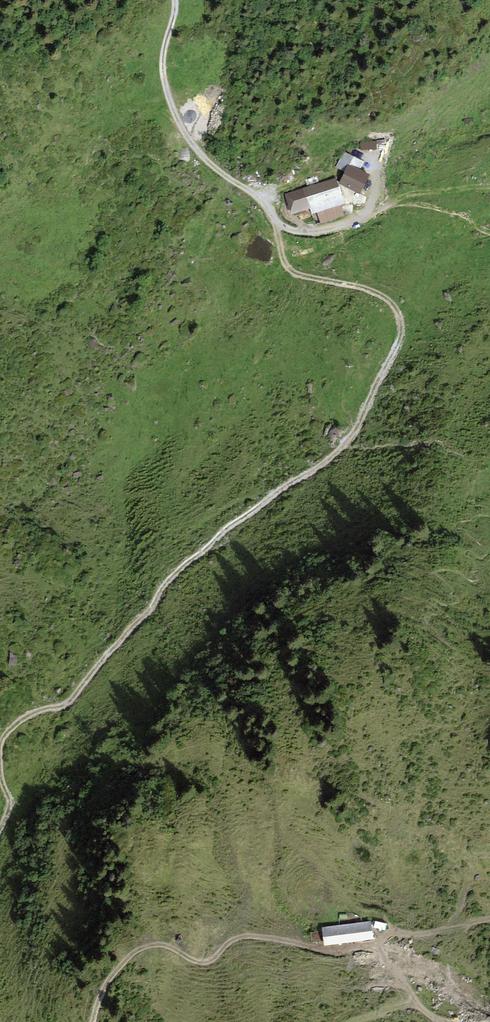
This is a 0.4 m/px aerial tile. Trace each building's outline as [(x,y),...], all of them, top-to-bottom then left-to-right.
[(362,164),(342,156),(336,171),(346,175),(342,184),(352,188),(362,164)] [(335,182),(304,194),(315,223),(346,211),(335,182)] [(372,923),(323,929),(325,947),(374,942),(372,923)]
